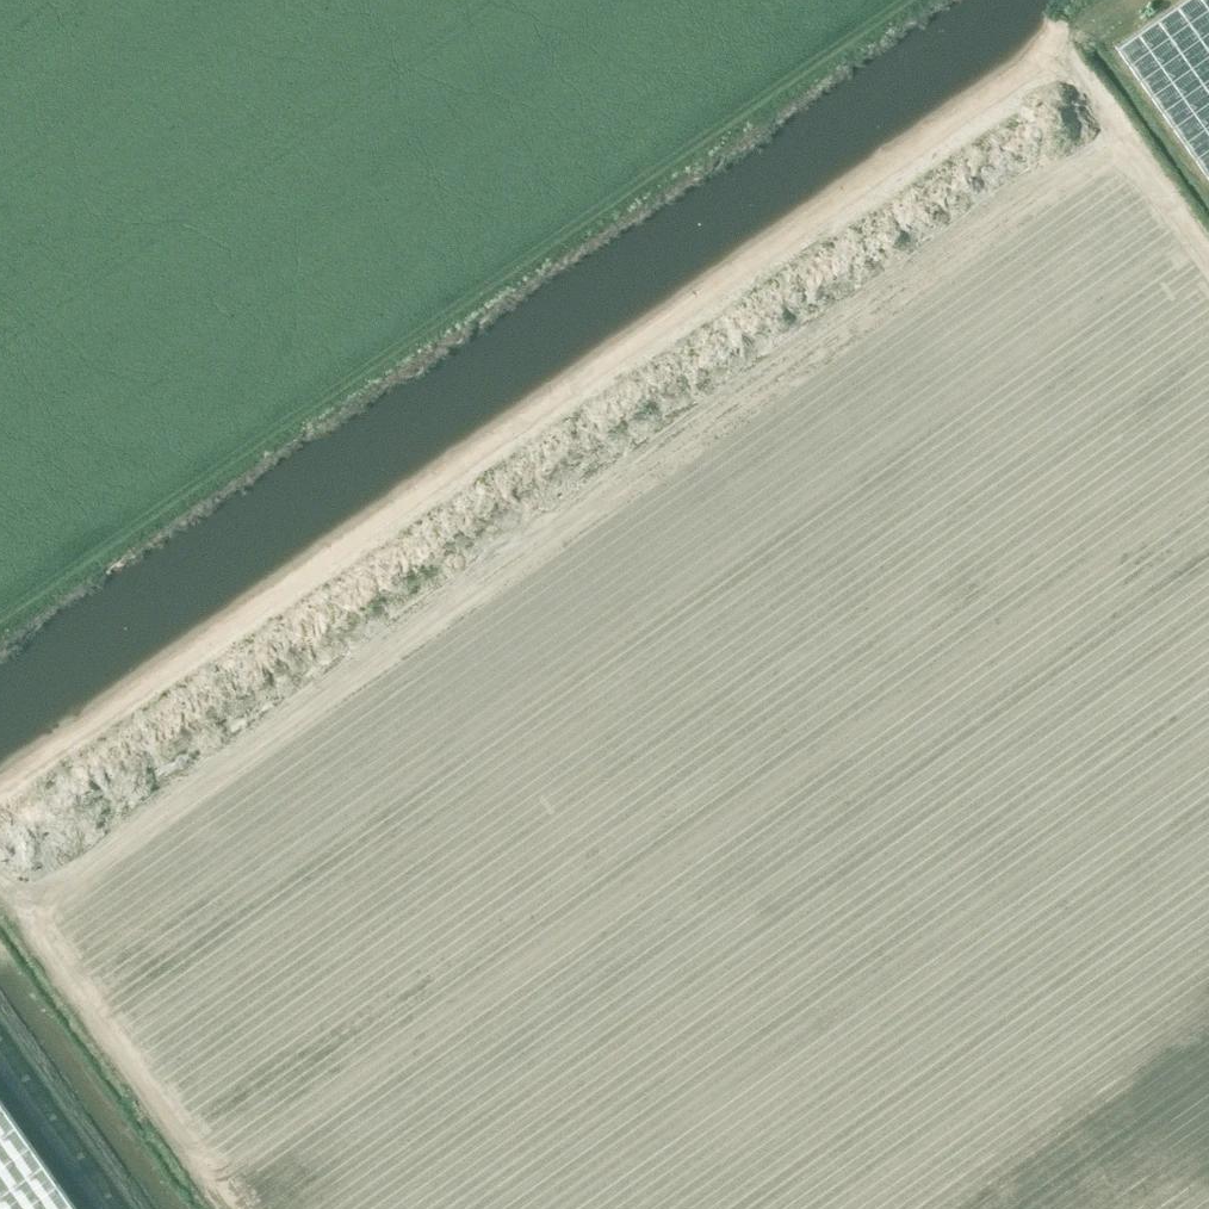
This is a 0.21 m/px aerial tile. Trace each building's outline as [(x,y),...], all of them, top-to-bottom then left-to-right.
[(1116,44),(1208,177),(1208,0),(1178,0),(1116,44)] [(0,1099),(0,1208),(77,1208),(0,1099)]
